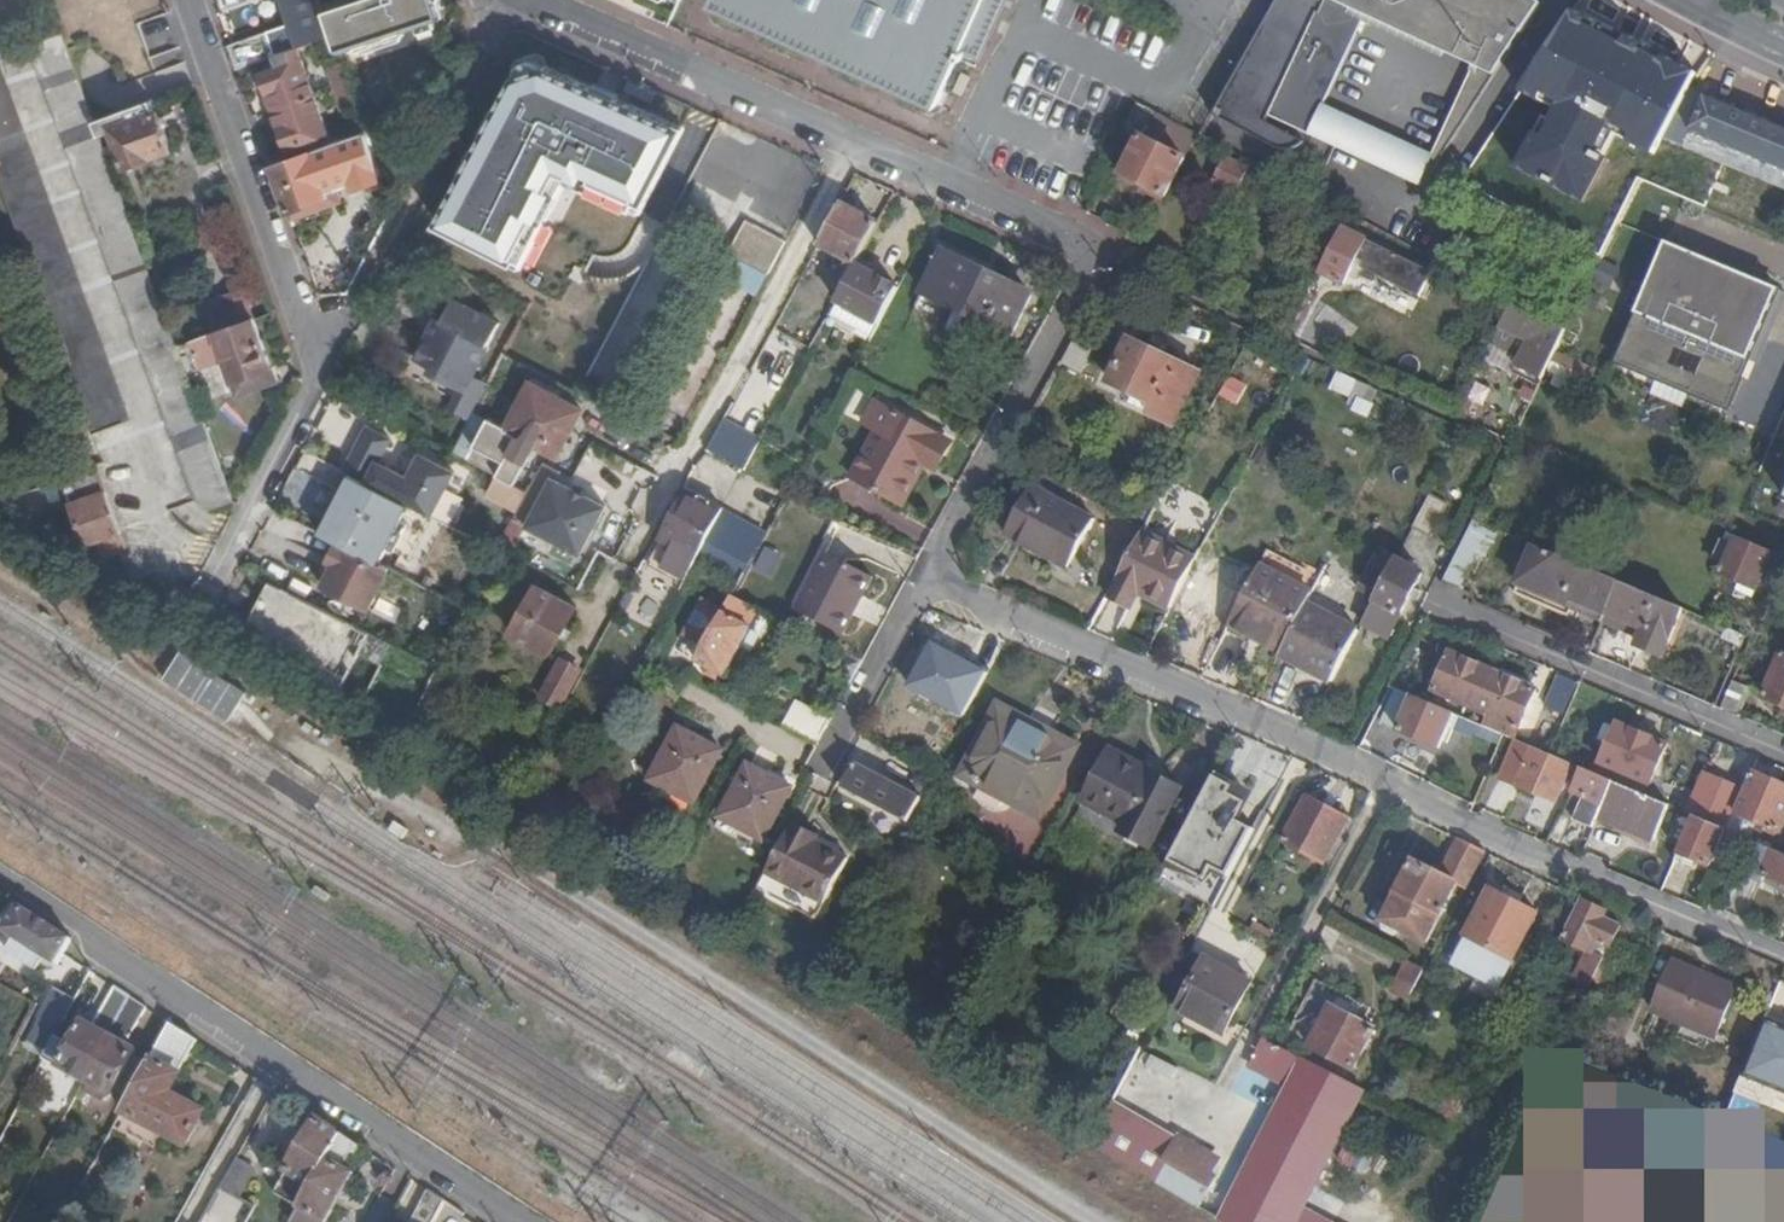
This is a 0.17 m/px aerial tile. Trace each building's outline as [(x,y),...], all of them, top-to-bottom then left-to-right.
[(357,95),(420,73),(421,67),(410,29),(456,13),(452,0),(373,0),(385,35),(342,51),(345,62),(352,83),(357,95)] [(937,106),(961,53),(979,61),(1006,0),(716,0),(714,5),(834,60),(937,106)] [(1266,23),(1239,73),(1216,115),(1285,148),(1300,147),(1301,145),(1260,125),(1264,119),(1303,139),(1308,130),(1323,101),(1365,12),(1474,66),(1432,154),(1416,184),(1422,187),(1515,41),(1510,39),(1518,22),(1526,24),(1540,3),(1511,0),(1279,0),(1266,23)] [(1698,73),(1569,16),(1523,88),(1557,108),(1521,171),(1583,201),(1617,136),(1657,150),(1664,137),(1691,89),(1698,73)] [(1515,41),(1526,24),(1518,22),(1510,39),(1515,41)] [(236,501),(209,427),(180,346),(159,288),(130,209),(102,134),(97,119),(65,32),(0,55),(0,196),(7,216),(49,330),(99,465),(100,471),(122,530),(197,501),(211,510),(236,501)] [(267,32),(232,43),(240,68),(276,55),(267,32)] [(299,47),(276,55),(281,67),(265,73),(278,109),(316,96),(299,47)] [(553,60),(516,66),(438,223),(518,263),(565,169),(646,210),(688,127),(553,60)] [(1693,133),(1709,96),(1691,89),(1664,137),(1720,162),(1783,188),(1783,170),(1693,133)] [(316,96),(278,109),(290,145),(328,132),(316,96)] [(1709,96),(1693,133),(1783,170),(1783,127),(1709,96)] [(156,112),(152,100),(97,119),(102,134),(113,131),(128,167),(173,148),(159,111),(156,112)] [(1323,101),(1308,130),(1416,184),(1432,154),(1386,131),(1323,101)] [(1141,133),(1150,115),(1136,106),(1119,146),(1132,153),(1141,133)] [(1198,138),(1150,115),(1141,133),(1164,145),(1190,157),(1198,138)] [(274,163),(290,210),(339,194),(337,183),(352,178),(350,170),(378,160),(368,132),(274,163)] [(1132,153),(1122,174),(1170,198),(1190,157),(1164,145),(1141,133),(1132,153)] [(1215,183),(1238,194),(1250,167),(1228,157),(1215,183)] [(844,203),(821,245),(850,260),(848,266),(854,269),(857,265),(880,222),(844,203)] [(726,219),(696,204),(685,226),(714,242),(726,219)] [(749,264),(770,275),(789,240),(764,227),(749,219),(731,253),(749,264)] [(1356,265),(1412,293),(1424,268),(1391,250),(1343,226),(1321,272),(1346,285),(1356,265)] [(1638,313),(1692,336),(1749,361),(1759,336),(1767,339),(1783,295),(1783,290),(1667,242),(1642,305),(1638,313)] [(937,322),(980,343),(989,324),(1013,337),(1034,295),(945,252),(925,293),(945,303),(937,322)] [(238,260),(247,287),(265,280),(256,254),(238,260)] [(857,265),(854,269),(837,302),(880,324),(901,286),(857,265)] [(1424,268),(1412,293),(1420,297),(1432,272),(1424,268)] [(206,303),(217,333),(253,319),(255,318),(244,288),(206,303)] [(1512,300),(1500,326),(1530,342),(1544,316),(1512,300)] [(880,324),(837,302),(831,314),(874,336),(880,324)] [(464,392),(498,328),(453,304),(441,326),(433,342),(426,345),(418,362),(445,376),(448,384),(464,392)] [(1277,311),(1268,329),(1288,339),(1297,320),(1277,311)] [(1692,336),(1638,313),(1619,362),(1730,407),(1749,361),(1692,336)] [(271,369),(253,319),(217,333),(191,342),(200,365),(229,355),(239,382),(271,369)] [(433,342),(441,326),(436,324),(426,345),(433,342)] [(1096,344),(1077,334),(1063,360),(1082,370),(1096,344)] [(1171,357),(1132,338),(1109,382),(1134,394),(1155,404),(1150,414),(1176,427),(1203,372),(1171,357)] [(271,369),(239,382),(242,392),(275,380),(271,369)] [(1336,376),(1331,390),(1357,399),(1353,410),(1371,416),(1380,391),(1336,376)] [(538,444),(559,455),(585,408),(534,382),(509,429),(538,444)] [(1475,382),(1471,405),(1516,414),(1520,392),(1475,382)] [(1155,404),(1134,394),(1129,404),(1150,414),(1155,404)] [(878,429),(891,407),(879,400),(867,422),(878,429)] [(935,467),(950,439),(891,407),(878,429),(854,476),(905,505),(928,463),(935,467)] [(509,429),(491,419),(469,460),(517,485),(538,444),(509,429)] [(813,420),(804,436),(815,442),(823,426),(813,420)] [(728,421),(712,451),(748,470),(764,440),(728,421)] [(392,440),(369,428),(346,469),(352,472),(343,488),(340,503),(336,510),(329,516),(321,532),(338,541),(328,560),(335,564),(323,587),(369,611),(390,570),(379,565),(388,549),(395,552),(409,525),(402,521),(410,506),(433,518),(456,473),(422,456),(410,479),(379,463),(392,440)] [(955,442),(950,439),(935,467),(940,470),(955,442)] [(118,586),(146,575),(122,530),(100,471),(78,477),(86,501),(74,505),(88,545),(98,542),(104,557),(107,556),(118,586)] [(609,504),(556,476),(531,522),(584,550),(609,504)] [(1043,553),(1070,568),(1097,517),(1035,484),(1008,534),(1043,553)] [(327,505),(329,516),(336,510),(340,503),(343,488),(330,498),(327,505)] [(650,561),(686,580),(723,513),(687,493),(650,561)] [(1447,504),(1430,494),(1414,526),(1432,534),(1447,504)] [(1492,527),(1476,518),(1444,581),(1462,589),(1492,527)] [(1173,605),(1199,557),(1146,530),(1110,594),(1132,606),(1142,589),(1173,605)] [(1773,591),(1783,567),(1783,558),(1737,539),(1722,573),(1760,590),(1762,586),(1773,591)] [(1582,565),(1534,544),(1517,584),(1569,605),(1572,599),(1608,614),(1622,582),(1582,565)] [(279,570),(298,579),(309,555),(290,546),(279,570)] [(803,612),(846,634),(876,576),(833,553),(803,612)] [(1379,554),(1359,591),(1373,599),(1393,561),(1379,554)] [(1398,557),(1375,600),(1402,613),(1424,571),(1398,557)] [(1309,601),(1258,573),(1235,615),(1267,633),(1264,639),(1283,650),(1309,601)] [(395,639),(272,578),(247,629),(349,679),(362,654),(382,664),(395,639)] [(1685,609),(1622,582),(1608,614),(1644,629),(1640,640),(1638,644),(1664,657),(1685,609)] [(1568,610),(1603,625),(1608,614),(1572,599),(1569,605),(1517,584),(1515,588),(1568,610)] [(514,634),(552,655),(578,607),(540,585),(514,634)] [(700,662),(725,602),(702,592),(677,652),(700,662)] [(375,610),(397,622),(405,608),(383,596),(375,610)] [(762,609),(737,596),(702,663),(726,675),(762,609)] [(1361,628),(1309,601),(1283,650),(1310,664),(1307,670),(1333,683),(1361,628)] [(1608,614),(1603,625),(1640,640),(1644,629),(1608,614)] [(1235,615),(1231,623),(1264,639),(1267,633),(1235,615)] [(989,671),(931,642),(907,691),(965,719),(989,671)] [(181,650),(166,686),(238,717),(253,680),(181,650)] [(1283,650),(1280,656),(1307,670),(1310,664),(1283,650)] [(1478,709),(1494,669),(1452,650),(1434,690),(1478,709)] [(1783,654),(1763,698),(1783,706),(1783,654)] [(542,720),(556,728),(586,673),(564,661),(543,700),(550,704),(542,720)] [(1492,728),(1504,733),(1515,738),(1537,688),(1494,669),(1478,709),(1497,718),(1492,728)] [(1564,715),(1579,680),(1559,671),(1544,707),(1564,715)] [(1734,682),(1723,709),(1740,716),(1752,689),(1734,682)] [(1455,712),(1397,687),(1380,722),(1439,747),(1448,728),(1455,712)] [(784,727),(820,746),(834,720),(798,702),(784,727)] [(1002,706),(999,712),(1049,738),(1052,733),(1002,706)] [(1049,738),(999,712),(966,773),(1041,813),(1076,747),(1076,746),(1052,733),(1049,738)] [(1460,714),(1455,712),(1448,728),(1452,730),(1460,714)] [(1473,720),(1460,714),(1452,730),(1472,740),(1475,734),(1499,744),(1504,733),(1492,728),(1473,720)] [(1601,762),(1650,783),(1667,746),(1617,725),(1601,762)] [(653,780),(695,804),(724,750),(681,728),(653,780)] [(1559,811),(1594,828),(1598,818),(1614,780),(1553,754),(1517,739),(1501,777),(1555,802),(1561,787),(1568,790),(1559,811)] [(846,787),(911,820),(923,796),(860,763),(846,787)] [(722,818),(765,841),(794,789),(750,766),(722,818)] [(1176,803),(1102,768),(1077,815),(1118,837),(1113,847),(1145,863),(1176,803)] [(1753,771),(1735,814),(1740,816),(1780,832),(1783,823),(1783,785),(1753,771)] [(1236,784),(1217,774),(1170,862),(1207,882),(1214,869),(1230,877),(1256,829),(1239,820),(1249,802),(1231,793),(1236,784)] [(1614,780),(1598,818),(1654,842),(1670,805),(1614,780)] [(1283,839),(1326,863),(1348,818),(1306,796),(1283,839)] [(1716,807),(1710,822),(1725,828),(1731,814),(1716,807)] [(1694,815),(1678,853),(1710,866),(1722,837),(1725,828),(1710,822),(1694,815)] [(821,837),(792,822),(789,829),(819,843),(821,837)] [(1728,830),(1725,828),(1722,837),(1727,840),(1731,831),(1728,830)] [(789,829),(757,889),(796,910),(805,894),(826,905),(850,860),(819,843),(789,829)] [(1487,849),(1461,837),(1443,873),(1415,859),(1383,919),(1388,922),(1386,930),(1399,935),(1404,931),(1428,943),(1457,887),(1465,891),(1487,849)] [(1756,842),(1744,872),(1763,880),(1766,874),(1783,882),(1783,854),(1756,842)] [(1493,1000),(1539,913),(1490,889),(1466,934),(1492,948),(1472,990),(1493,1000)] [(805,894),(796,910),(818,922),(826,905),(805,894)] [(1575,896),(1555,935),(1566,940),(1584,900),(1575,896)] [(1590,991),(1587,998),(1605,1005),(1623,966),(1609,959),(1624,926),(1608,919),(1611,912),(1584,900),(1566,940),(1587,951),(1573,982),(1590,991)] [(72,936),(19,903),(2,929),(15,937),(7,951),(36,968),(44,957),(57,965),(65,952),(72,936)] [(1178,1009),(1223,1034),(1252,980),(1207,956),(1178,1009)] [(1427,968),(1406,959),(1392,988),(1411,997),(1427,968)] [(1653,1011),(1714,1038),(1736,987),(1675,960),(1653,1011)] [(1290,1034),(1354,1069),(1375,1028),(1363,1020),(1369,1007),(1319,980),(1290,1034)] [(131,994),(115,984),(97,1018),(113,1027),(131,994)] [(57,1035),(76,999),(55,988),(27,1042),(48,1051),(57,1035)] [(131,994),(113,1027),(130,1036),(147,1004),(131,994)] [(199,1039),(171,1020),(150,1059),(127,1100),(122,1111),(154,1128),(188,1146),(207,1110),(188,1099),(172,1091),(186,1064),(199,1039)] [(86,1078),(110,1034),(85,1021),(73,1043),(57,1035),(48,1051),(45,1057),(61,1066),(65,1066),(86,1078)] [(138,1049),(110,1034),(86,1078),(87,1090),(105,1100),(114,1092),(128,1066),(136,1052),(138,1049)] [(1758,1095),(1783,1105),(1783,1102),(1783,1035),(1758,1095)] [(1306,1056),(1304,1058),(1272,1041),(1266,1049),(1262,1047),(1252,1066),(1290,1087),(1231,1199),(1274,1221),(1294,1221),(1349,1117),(1364,1086),(1306,1056)] [(127,1100),(150,1059),(136,1052),(128,1066),(114,1092),(127,1100)] [(343,1133),(307,1109),(303,1119),(313,1126),(289,1170),(315,1184),(343,1133)] [(315,1184),(294,1221),(296,1221),(328,1221),(357,1171),(348,1165),(359,1144),(343,1133),(315,1184)] [(1169,1160),(1215,1187),(1220,1179),(1212,1174),(1221,1159),(1183,1137),(1169,1160)] [(254,1175),(234,1165),(220,1189),(242,1200),(254,1175)] [(1783,1192),(1775,1208),(1724,1188),(1711,1218),(1695,1213),(1692,1221),(1783,1221),(1783,1192)] [(429,1189),(412,1221),(433,1221),(445,1199),(429,1189)]
